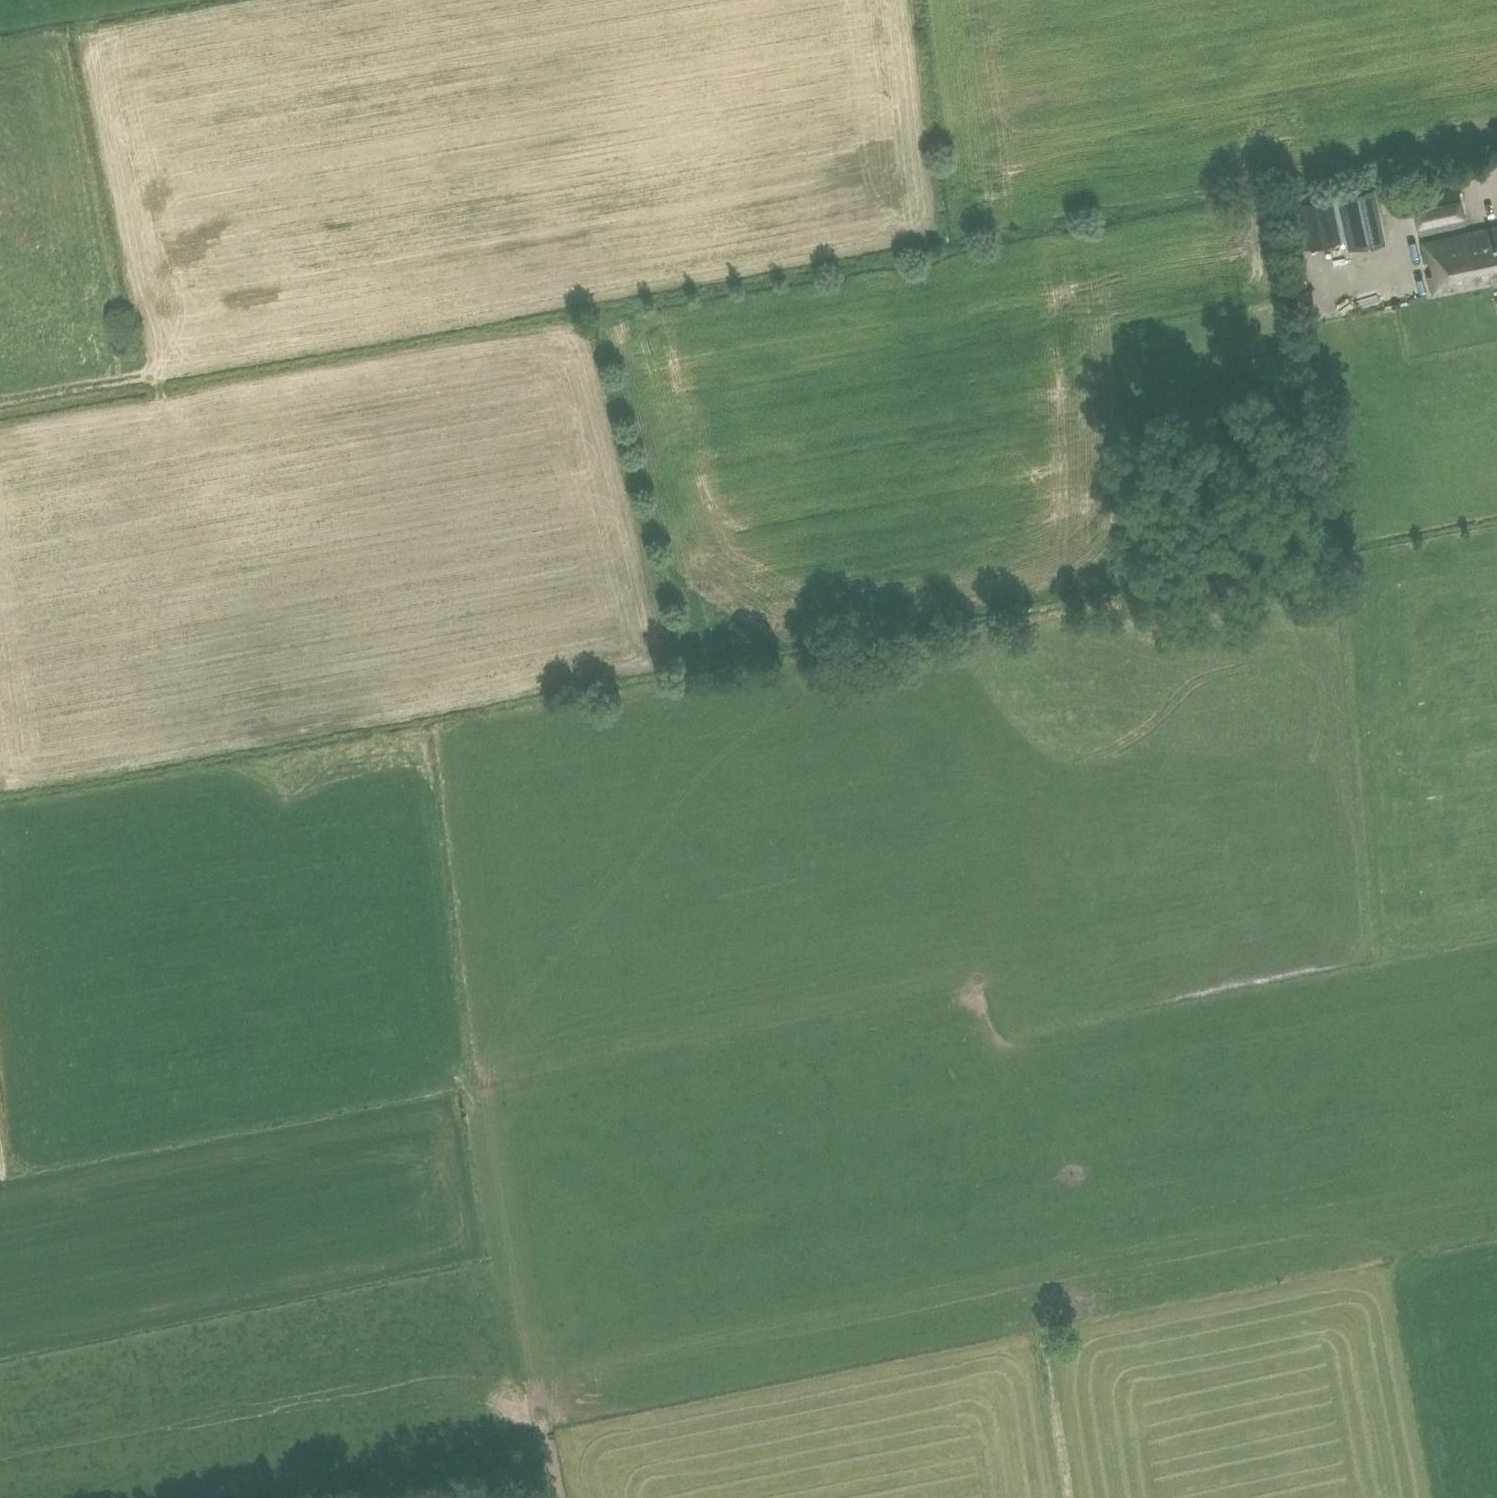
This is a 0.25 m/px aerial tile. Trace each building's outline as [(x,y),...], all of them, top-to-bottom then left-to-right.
[(1298,201),(1307,246),(1341,239),(1340,236),(1346,235),(1349,248),(1385,240),(1373,185),(1337,193),(1298,201)] [(1457,186),(1413,196),(1421,234),(1466,223),(1457,186)] [(1490,281),(1490,279),(1496,277),(1496,224),(1423,241),(1426,258),(1431,258),(1435,272),(1429,275),(1434,292),(1490,281)]
